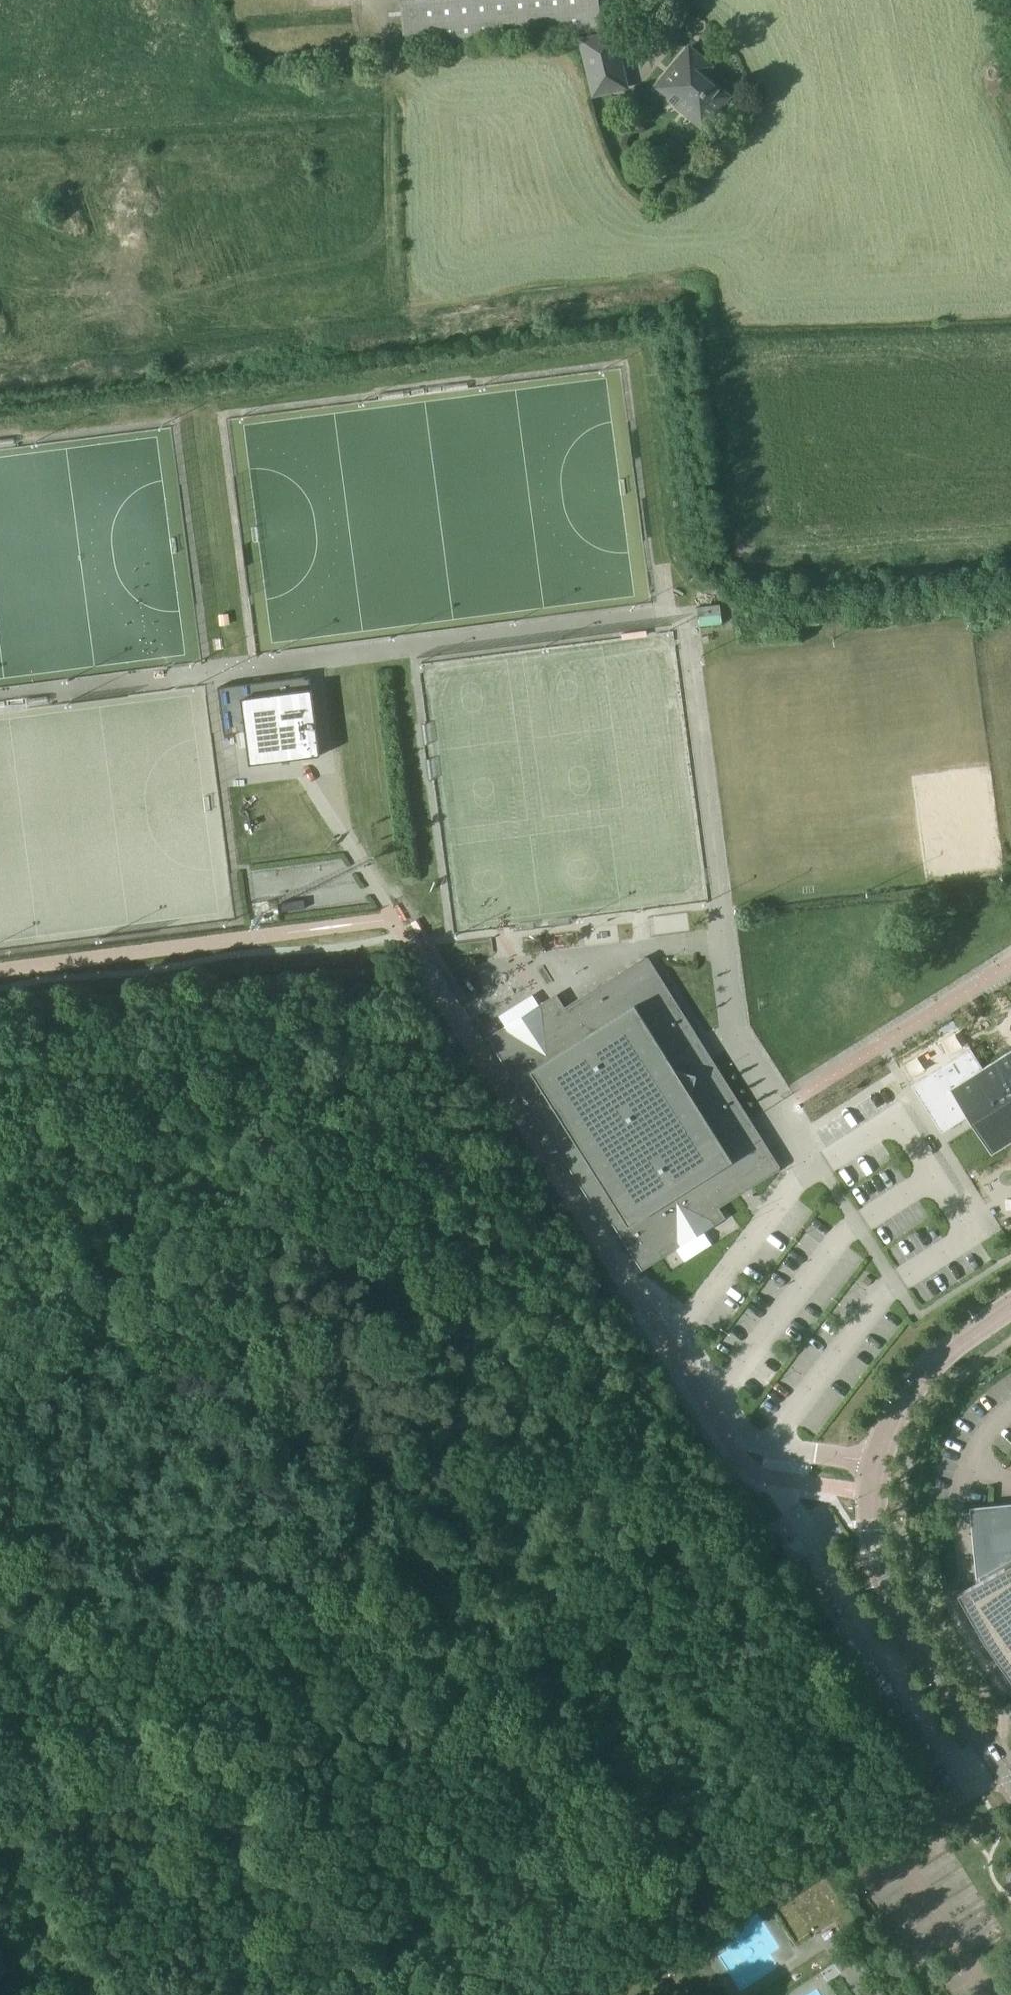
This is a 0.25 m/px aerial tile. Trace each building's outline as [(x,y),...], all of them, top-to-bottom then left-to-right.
[(405,47),(602,31),(600,0),(401,0),(405,47)] [(591,79),(622,71),(613,33),(582,40),(591,79)] [(694,72),(693,71),(699,63),(691,56),(689,55),(688,54),(687,54),(685,55),(683,55),(681,57),(657,86),(669,97),(668,99),(676,105),(677,104),(689,114),(692,110),(705,121),(713,113),(715,114),(718,110),(716,108),(727,96),(701,74),(699,76),(694,72)] [(310,675),(218,686),(225,735),(246,732),(250,764),(320,755),(310,675)] [(513,946),(533,944),(531,933),(512,936),(513,946)] [(600,1026),(518,1078),(518,1079),(521,1077),(526,1085),(520,1088),(607,1227),(623,1217),(628,1224),(621,1228),(643,1264),(720,1216),(715,1209),(779,1169),(780,1166),(648,957),(645,956),(561,1008),(559,1010),(568,1023),(581,1015),(584,1020),(587,1018),(591,1024),(597,1020),(600,1026)] [(559,1010),(561,1008),(555,998),(493,1038),(518,1078),(600,1026),(597,1020),(591,1024),(587,1018),(584,1020),(581,1015),(568,1023),(559,1010)] [(911,1085),(941,1132),(968,1116),(974,1126),(992,1154),(1010,1141),(1010,1049),(983,1067),(971,1048),(911,1085)] [(884,1248),(887,1231),(875,1229),(873,1247),(884,1248)] [(946,1514),(957,1513),(955,1497),(945,1497),(946,1514)] [(958,1593),(974,1621),(985,1640),(997,1658),(1010,1678),(1010,1507),(970,1511),(965,1512),(965,1513),(970,1513),(980,1512),(978,1524),(977,1537),(977,1550),(979,1563),(981,1576),(981,1580),(958,1593)]
